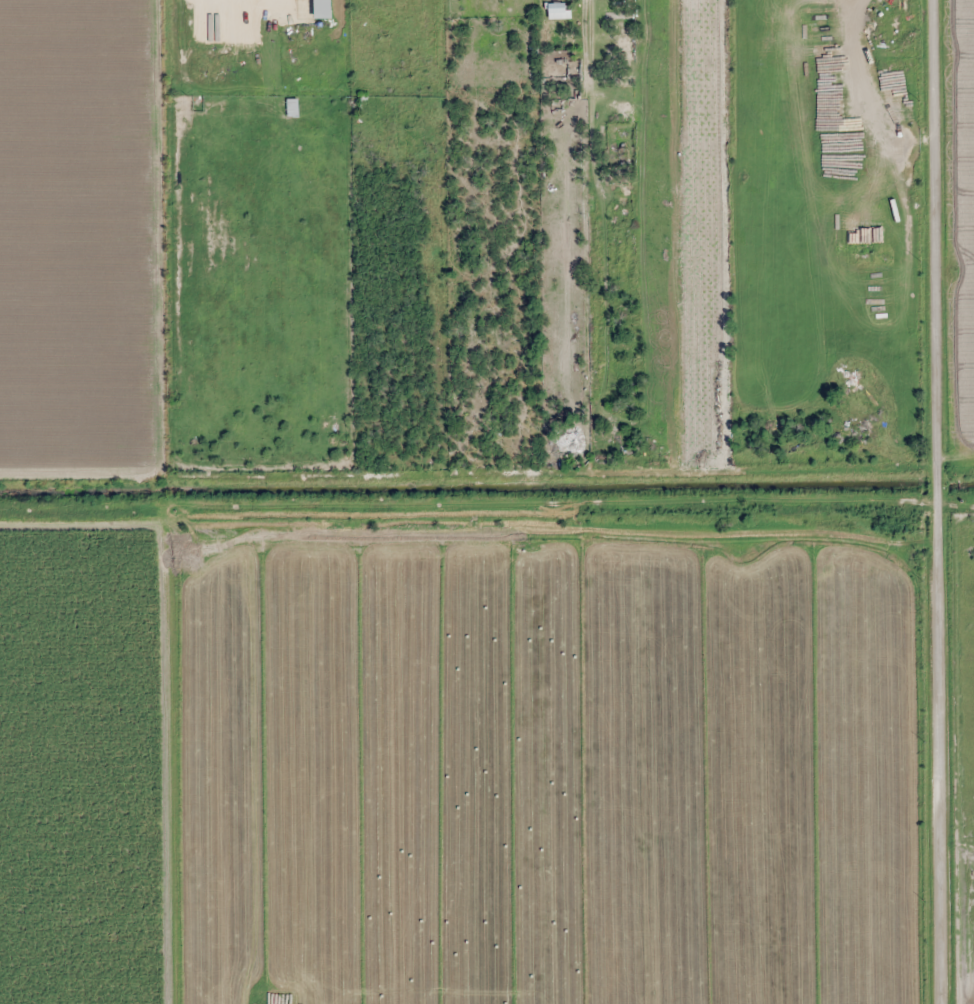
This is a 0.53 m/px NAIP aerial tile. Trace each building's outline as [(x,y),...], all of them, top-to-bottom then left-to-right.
[(549,19),(571,18),(570,4),(548,5),(549,19)] [(354,107),(363,106),(362,99),(353,100),(354,107)] [(883,241),(883,225),(852,225),(852,241),(883,241)]
